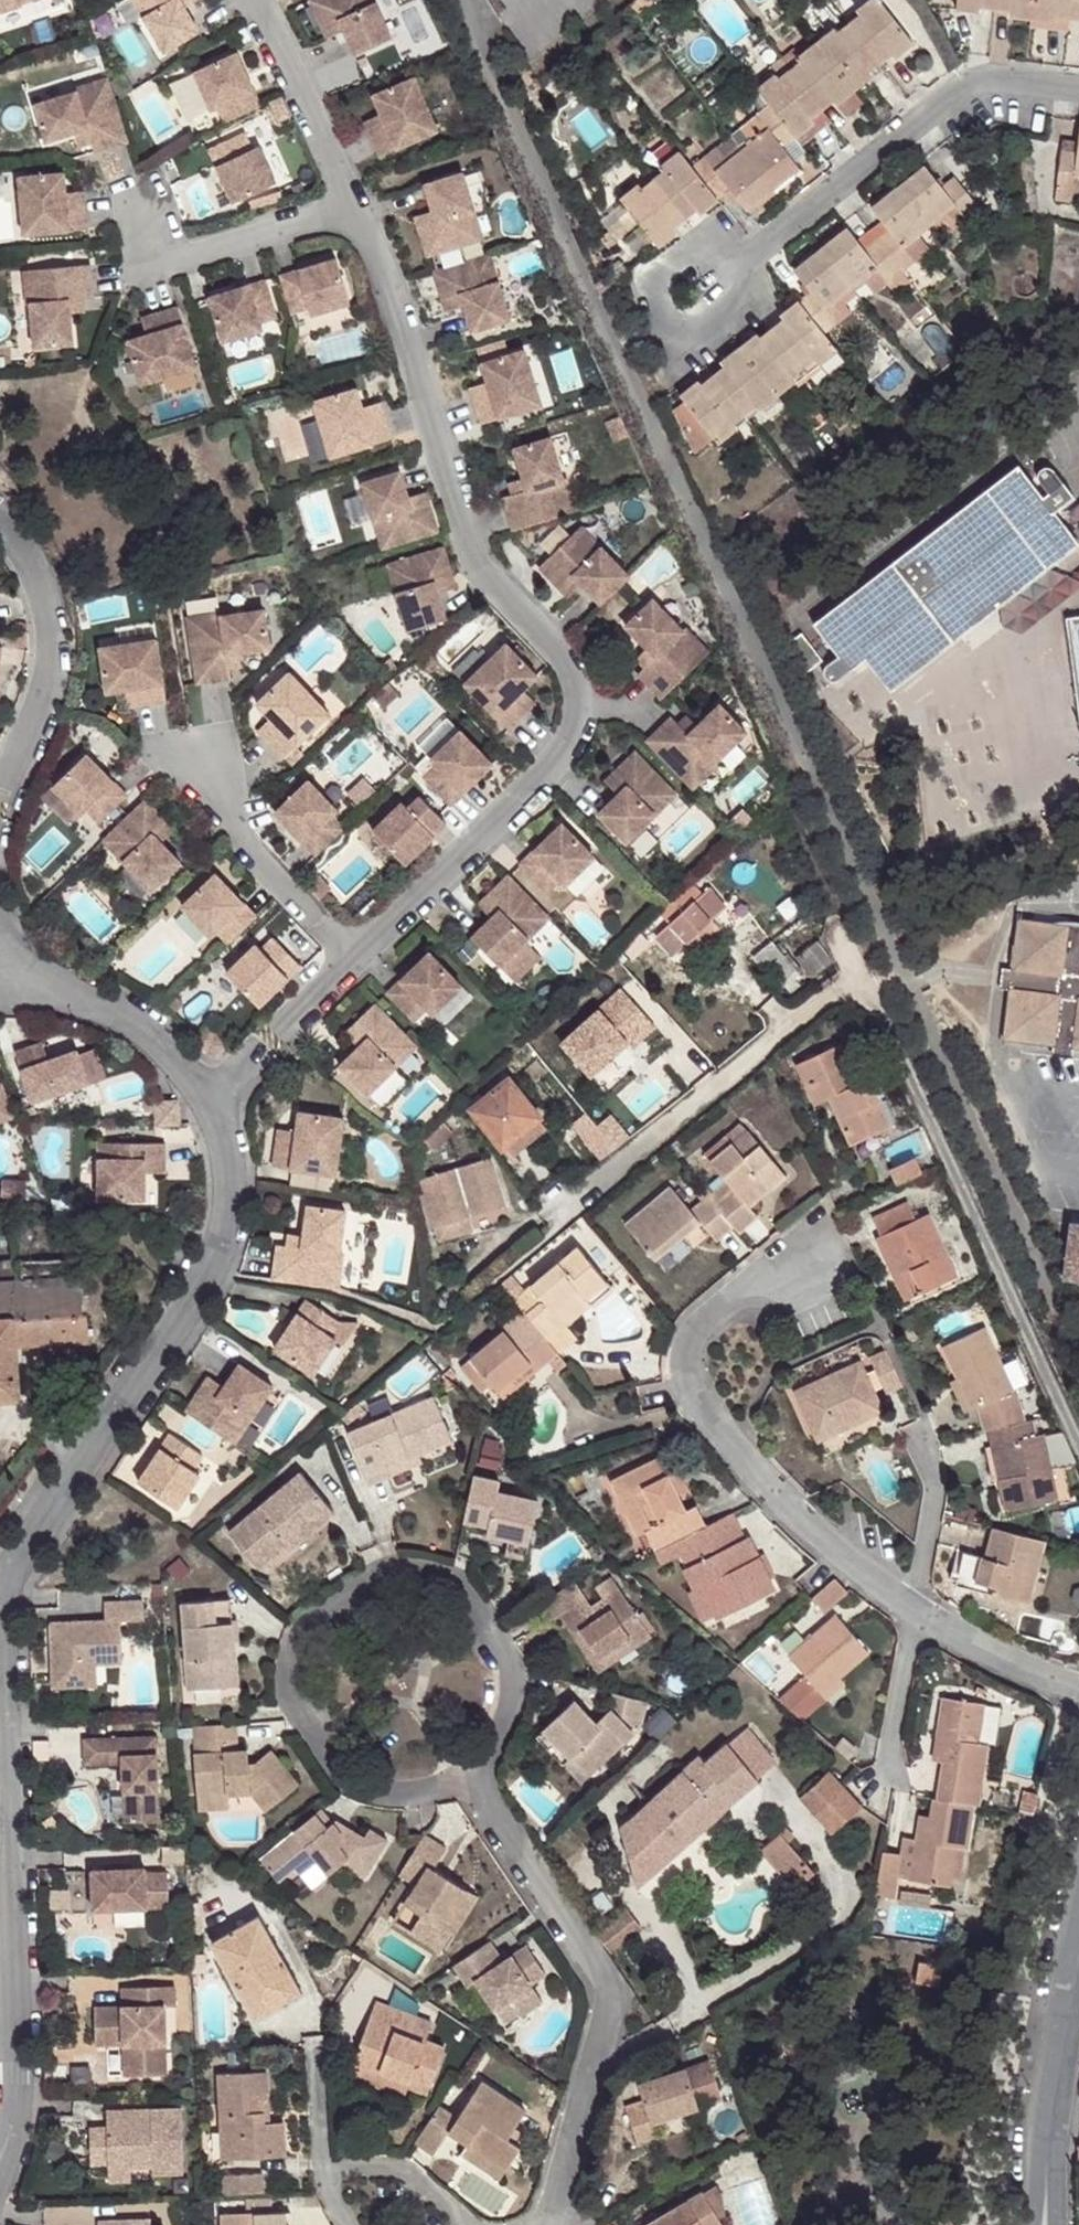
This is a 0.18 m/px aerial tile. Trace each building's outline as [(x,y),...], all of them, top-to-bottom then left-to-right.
[(21,7),(20,4),(32,0),(0,0),(0,13),(21,7)] [(164,49),(199,28),(184,5),(181,0),(134,0),(164,49)] [(322,28),(338,20),(343,31),(355,55),(391,39),(373,0),(309,0),(322,28)] [(793,141),(815,125),(811,120),(818,115),(835,102),(838,107),(853,94),(873,78),(870,73),(894,57),(896,58),(914,45),(878,0),(870,0),(857,11),(860,14),(836,31),(833,28),(798,56),(801,61),(778,79),(775,77),(758,89),(769,106),(756,115),(768,129),(742,150),(716,171),(703,157),(692,165),(679,152),(661,166),(663,170),(640,187),(638,184),(619,200),(659,248),(678,233),(675,230),(698,212),(700,215),(729,191),(747,211),(800,169),(784,148),(793,141)] [(954,11),(978,14),(979,8),(1007,11),(1007,17),(1028,19),(1053,23),(1053,17),(1066,19),(1078,20),(1078,0),(956,0),(954,11)] [(1053,23),(1028,19),(1027,30),(1064,35),(1066,19),(1053,17),(1053,23)] [(338,20),(322,28),(326,38),(343,31),(338,20)] [(237,53),(195,71),(212,109),(219,105),(226,121),(261,105),(254,88),(248,90),(242,77),(247,75),(237,53)] [(212,109),(195,71),(170,83),(187,120),(212,109)] [(254,88),(247,75),(242,77),(248,90),(254,88)] [(414,77),(406,81),(414,98),(421,94),(414,77)] [(113,100),(107,79),(75,90),(76,93),(34,106),(46,143),(75,133),(87,130),(92,148),(94,153),(127,143),(113,100)] [(384,121),(368,128),(380,156),(438,130),(421,94),(414,98),(406,81),(372,96),(381,114),(384,121)] [(861,106),(853,94),(838,107),(846,117),(861,106)] [(283,102),(277,104),(284,119),(289,116),(283,102)] [(381,114),(364,121),(368,128),(384,121),(381,114)] [(730,136),(742,150),(768,129),(756,115),(730,136)] [(815,125),(793,141),(803,154),(832,131),(818,115),(811,120),(815,125)] [(1078,124),(1076,142),(1075,151),(1060,149),(1055,191),(1078,194),(1078,124)] [(87,130),(75,133),(81,151),(92,148),(87,130)] [(245,134),(209,149),(217,166),(222,164),(228,178),(223,180),(232,200),(273,179),(259,146),(251,149),(245,134)] [(716,171),(742,150),(730,136),(703,157),(716,171)] [(1061,139),(1060,149),(1075,151),(1076,142),(1061,139)] [(682,399),(670,409),(694,455),(715,438),(718,442),(735,430),(730,425),(756,405),(759,409),(795,382),(792,377),(818,357),(821,361),(839,347),(826,332),(841,319),(840,319),(828,306),(842,294),(862,278),(879,265),(891,280),(904,269),(931,247),(919,232),(957,202),(968,217),(970,215),(981,207),(954,172),(940,182),(926,163),(871,206),(883,220),(887,226),(864,244),(859,239),(848,225),(794,268),(811,286),(779,312),(783,316),(760,334),(757,329),(718,361),(721,364),(698,383),(695,380),(678,394),(682,399)] [(222,164),(217,166),(223,180),(228,178),(222,164)] [(21,194),(25,234),(88,227),(84,197),(67,199),(66,191),(64,171),(27,175),(29,194),(21,194)] [(418,227),(426,256),(483,239),(462,173),(424,184),(432,211),(435,222),(418,227)] [(29,194),(27,175),(19,176),(21,194),(29,194)] [(83,189),(66,191),(67,199),(84,197),(83,189)] [(984,213),(981,207),(970,215),(974,220),(984,213)] [(432,211),(414,216),(418,227),(435,222),(432,211)] [(859,239),(864,244),(887,226),(883,220),(859,239)] [(433,271),(441,300),(459,294),(463,306),(471,332),(509,320),(489,254),(433,271)] [(300,271),(281,275),(292,313),(309,308),(311,316),(350,304),(337,260),(314,266),(315,272),(301,276),(300,271)] [(95,297),(91,263),(26,270),(30,304),(32,304),(37,346),(75,343),(72,311),(70,300),(95,297)] [(616,286),(629,276),(619,264),(607,275),(616,286)] [(891,280),(879,265),(862,278),(874,293),(891,280)] [(314,266),(300,271),(301,276),(315,272),(314,266)] [(904,269),(891,280),(898,288),(911,278),(904,269)] [(233,290),(210,297),(223,341),(262,330),(260,322),(276,318),(266,280),(248,286),(250,291),(235,296),(233,290)] [(248,286),(233,290),(235,296),(250,291),(248,286)] [(459,294),(441,300),(445,311),(463,306),(459,294)] [(842,294),(828,306),(840,319),(854,308),(842,294)] [(96,309),(95,297),(70,300),(72,311),(96,309)] [(178,307),(149,316),(154,333),(147,335),(128,340),(138,376),(156,371),(159,379),(196,368),(178,307)] [(149,316),(142,318),(147,335),(154,333),(149,316)] [(523,350),(515,352),(521,370),(528,367),(523,350)] [(471,395),(480,424),(540,405),(528,367),(521,370),(515,352),(480,363),(486,382),(488,389),(471,395)] [(156,371),(138,376),(141,384),(159,379),(156,371)] [(468,387),(471,395),(488,389),(486,382),(468,387)] [(316,417),(328,454),(388,435),(378,406),(362,411),(360,404),(354,385),(318,396),(323,414),(316,417)] [(318,396),(310,399),(316,417),(323,414),(318,396)] [(376,399),(360,404),(362,411),(378,406),(376,399)] [(502,497),(513,530),(575,510),(563,469),(559,470),(550,437),(513,449),(522,478),(526,489),(507,495),(502,497)] [(1043,497),(1018,465),(812,625),(836,657),(824,666),(822,672),(824,677),(829,680),(835,679),(864,659),(889,689),(1078,542),(1054,511),(1073,496),(1052,467),(1048,462),(1041,462),(1037,465),(1034,471),(1037,477),(1048,494),(1043,497)] [(410,505),(406,493),(398,468),(360,479),(380,545),(436,528),(427,499),(410,505)] [(503,483),(507,495),(526,489),(522,478),(503,483)] [(410,505),(427,499),(424,488),(406,493),(410,505)] [(538,568),(560,590),(573,576),(581,585),(600,604),(629,576),(580,527),(538,568)] [(436,589),(432,578),(450,572),(441,544),(385,561),(405,627),(444,615),(436,589)] [(432,578),(436,589),(453,584),(450,572),(432,578)] [(573,576),(560,590),(568,598),(581,585),(573,576)] [(624,626),(646,648),(654,657),(640,670),(636,673),(660,698),(705,655),(682,630),(684,628),(655,596),(624,626)] [(188,609),(218,607),(217,597),(187,599),(188,609)] [(196,616),(207,681),(241,676),(240,671),(237,652),(249,650),(279,645),(274,607),(231,614),(230,610),(196,616)] [(1078,719),(1078,616),(1065,618),(1078,719)] [(118,654),(99,657),(105,694),(124,691),(132,689),(134,707),(165,702),(155,640),(116,646),(118,654)] [(507,642),(494,655),(500,661),(513,648),(507,642)] [(98,649),(99,657),(118,654),(116,646),(98,649)] [(494,655),(466,681),(509,727),(531,706),(519,693),(524,689),(539,675),(513,648),(500,661),(494,655)] [(646,648),(632,660),(640,670),(654,657),(646,648)] [(237,652),(240,671),(252,668),(249,650),(237,652)] [(302,685),(288,672),(283,677),(295,691),(302,685)] [(295,691),(283,677),(256,703),(269,716),(274,722),(262,735),(284,757),(296,745),(329,713),(302,685),(295,691)] [(384,680),(371,693),(383,705),(398,689),(386,678),(384,680)] [(132,689),(124,691),(127,708),(134,707),(132,689)] [(537,702),(524,689),(519,693),(531,706),(537,702)] [(671,718),(646,742),(692,789),(716,766),(714,763),(745,734),(719,706),(696,727),(687,735),(674,722),(671,718)] [(683,713),(674,722),(687,735),(696,727),(683,713)] [(269,716),(256,729),(262,735),(274,722),(269,716)] [(475,780),(493,763),(461,730),(431,757),(437,763),(424,775),(451,803),(465,790),(460,786),(471,776),(475,780)] [(100,769),(82,752),(49,785),(78,814),(83,808),(95,820),(123,793),(110,780),(106,784),(95,773),(100,769)] [(634,753),(612,773),(624,787),(616,795),(596,814),(624,843),(674,795),(634,753)] [(100,769),(95,773),(106,784),(110,780),(100,769)] [(624,787),(612,773),(603,782),(616,795),(624,787)] [(471,776),(460,786),(465,790),(475,780),(471,776)] [(301,842),(314,855),(342,828),(330,816),(335,810),(306,781),(273,814),(290,831),(295,827),(305,838),(301,842)] [(434,835),(447,823),(420,795),(408,807),(402,801),(373,829),(405,863),(423,846),(419,842),(430,831),(434,835)] [(142,798),(100,839),(149,888),(178,860),(159,840),(150,832),(163,818),(142,798)] [(163,818),(150,832),(159,840),(172,827),(163,818)] [(522,862),(548,889),(559,879),(578,862),(583,867),(596,855),(563,822),(551,834),(554,838),(543,849),(539,845),(522,862)] [(295,827),(290,831),(301,842),(305,838),(295,827)] [(430,831),(419,842),(423,846),(434,835),(430,831)] [(551,834),(539,845),(543,849),(554,838),(551,834)] [(564,885),(583,867),(578,862),(559,879),(564,885)] [(231,891),(214,873),(180,905),(208,935),(214,930),(225,942),(254,916),(241,903),(237,906),(227,896),(231,891)] [(510,873),(488,894),(501,907),(492,916),(473,935),(501,963),(524,941),(550,916),(510,873)] [(701,893),(691,883),(678,895),(688,906),(678,915),(668,905),(661,912),(671,922),(663,930),(680,949),(689,941),(711,921),(719,914),(701,893)] [(708,886),(701,893),(719,914),(726,907),(708,886)] [(237,906),(241,903),(231,891),(227,896),(237,906)] [(724,899),(731,907),(739,899),(733,891),(724,899)] [(488,894),(480,903),(492,916),(501,907),(488,894)] [(1069,917),(1068,925),(1016,919),(1010,970),(1002,969),(1000,987),(1008,988),(1002,1041),(1053,1046),(1052,1053),(1071,1056),(1072,1048),(1078,1049),(1078,918),(1069,917)] [(723,934),(711,921),(689,941),(700,955),(723,934)] [(646,928),(641,933),(645,937),(650,932),(646,928)] [(641,933),(638,930),(620,947),(631,957),(648,940),(645,937),(641,933)] [(673,955),(680,949),(663,930),(656,936),(673,955)] [(838,954),(822,932),(795,954),(810,976),(838,954)] [(775,940),(757,955),(786,988),(804,972),(775,940)] [(524,941),(501,963),(515,979),(539,957),(524,941)] [(671,961),(652,941),(635,957),(654,976),(671,961)] [(241,956),(211,984),(243,1018),(261,1001),(257,997),(268,986),(272,991),(286,978),(259,950),(247,961),(241,956)] [(387,993),(414,1020),(443,992),(448,997),(461,985),(428,952),(415,965),(420,969),(408,980),(404,976),(387,993)] [(415,965),(404,976),(408,980),(420,969),(415,965)] [(268,986),(257,997),(261,1001),(272,991),(268,986)] [(621,987),(561,1042),(590,1074),(626,1041),(630,1046),(655,1024),(621,987)] [(375,1004),(354,1025),(367,1038),(358,1046),(339,1066),(367,1095),(416,1046),(375,1004)] [(354,1025),(345,1033),(358,1046),(367,1038),(354,1025)] [(847,1142),(852,1139),(875,1129),(889,1123),(868,1075),(856,1079),(838,1039),(793,1060),(811,1101),(825,1094),(847,1142)] [(41,1041),(30,1045),(36,1063),(47,1059),(41,1041)] [(30,1045),(13,1051),(31,1101),(86,1081),(76,1049),(47,1059),(36,1063),(30,1045)] [(471,1109),(502,1149),(506,1145),(539,1118),(540,1117),(508,1078),(471,1109)] [(10,1116),(0,1087),(0,1120),(10,1116)] [(176,1099),(153,1101),(155,1124),(178,1122),(176,1099)] [(278,1136),(274,1167),(291,1169),(313,1172),(311,1188),(334,1191),(336,1175),(341,1138),(333,1137),(336,1116),(299,1111),(296,1131),(295,1138),(278,1136)] [(602,1160),(615,1149),(584,1111),(570,1122),(602,1160)] [(344,1118),(336,1116),(333,1137),(341,1138),(344,1118)] [(546,1126),(539,1118),(506,1145),(513,1153),(546,1126)] [(451,1129),(442,1119),(423,1136),(433,1146),(451,1129)] [(700,1149),(707,1157),(744,1127),(738,1119),(700,1149)] [(730,1185),(712,1200),(732,1224),(737,1230),(755,1216),(746,1205),(765,1189),(755,1178),(774,1161),(744,1127),(707,1157),(724,1177),(730,1185)] [(296,1131),(279,1129),(278,1136),(295,1138),(296,1131)] [(875,1129),(852,1139),(856,1148),(857,1152),(881,1142),(876,1132),(875,1129)] [(96,1141),(96,1192),(141,1192),(142,1171),(142,1159),(162,1159),(162,1142),(96,1141)] [(892,1178),(920,1166),(914,1152),(892,1163),(886,1165),(892,1178)] [(162,1159),(142,1159),(142,1171),(162,1171),(162,1159)] [(755,1178),(765,1189),(784,1172),(774,1161),(755,1178)] [(455,1165),(416,1173),(426,1222),(430,1220),(463,1214),(497,1207),(490,1170),(457,1176),(455,1165)] [(313,1172),(291,1169),(289,1185),(311,1188),(313,1172)] [(704,1178),(698,1182),(705,1191),(712,1200),(730,1185),(724,1177),(711,1187),(704,1178)] [(12,1182),(4,1181),(2,1197),(10,1198),(12,1182)] [(29,1184),(12,1182),(10,1198),(27,1201),(29,1184)] [(705,1191),(697,1198),(688,1206),(667,1182),(621,1220),(652,1257),(698,1219),(714,1238),(732,1224),(712,1200),(705,1191)] [(705,1191),(698,1182),(690,1189),(697,1198),(705,1191)] [(903,1271),(913,1291),(955,1274),(926,1210),(914,1215),(906,1198),(869,1213),(878,1232),(872,1235),(891,1275),(903,1271)] [(280,1244),(276,1278),(341,1287),(347,1244),(343,1244),(348,1210),(310,1205),(306,1235),(304,1247),(285,1245),(280,1244)] [(463,1214),(430,1220),(433,1236),(466,1229),(463,1214)] [(1069,1219),(1061,1274),(1076,1276),(1078,1283),(1078,1220),(1069,1219)] [(287,1233),(285,1245),(304,1247),(306,1235),(287,1233)] [(518,1307),(521,1311),(526,1317),(544,1338),(555,1350),(573,1335),(563,1323),(580,1308),(570,1296),(582,1287),(587,1291),(603,1277),(573,1242),(520,1289),(509,1297),(518,1307)] [(18,1394),(15,1342),(86,1338),(75,1256),(0,1259),(0,1395),(18,1394)] [(901,1296),(913,1291),(903,1271),(891,1275),(901,1296)] [(497,1283),(509,1297),(520,1289),(508,1274),(497,1283)] [(608,1283),(603,1277),(587,1291),(582,1287),(570,1296),(580,1308),(608,1283)] [(309,1302),(298,1318),(303,1320),(295,1333),(290,1330),(276,1350),(315,1376),(338,1342),(331,1338),(341,1324),(309,1302)] [(499,1324),(500,1326),(455,1367),(479,1392),(490,1381),(496,1387),(512,1374),(519,1382),(555,1350),(544,1338),(526,1317),(521,1311),(518,1307),(499,1324)] [(298,1318),(290,1330),(295,1333),(303,1320),(298,1318)] [(356,1323),(341,1324),(331,1338),(338,1342),(342,1344),(356,1323)] [(957,1373),(972,1404),(980,1400),(1013,1385),(985,1325),(944,1344),(957,1373)] [(882,1410),(872,1387),(863,1370),(858,1357),(791,1388),(815,1440),(882,1410)] [(202,1388),(186,1413),(235,1445),(273,1387),(238,1365),(224,1388),(217,1398),(202,1388)] [(880,1384),(872,1366),(863,1370),(872,1387),(880,1384)] [(964,1407),(972,1404),(957,1373),(950,1377),(964,1407)] [(512,1374),(496,1387),(503,1395),(519,1382),(512,1374)] [(224,1388),(208,1378),(202,1388),(217,1398),(224,1388)] [(981,1407),(1017,1400),(1013,1385),(980,1400),(981,1407)] [(392,1466),(424,1452),(456,1438),(438,1394),(352,1432),(373,1482),(394,1472),(392,1466)] [(987,1423),(1020,1416),(1017,1400),(981,1407),(986,1424),(987,1423)] [(1034,1429),(1030,1414),(1020,1416),(987,1423),(991,1440),(1001,1438),(1009,1472),(999,1474),(1006,1504),(1059,1492),(1045,1427),(1034,1429)] [(170,1436),(160,1451),(165,1454),(157,1467),(152,1464),(139,1485),(178,1510),(200,1475),(193,1471),(203,1457),(170,1436)] [(991,1440),(999,1474),(1009,1472),(1001,1438),(991,1440)] [(643,1526),(651,1544),(665,1537),(689,1525),(703,1519),(694,1500),(682,1506),(664,1468),(666,1468),(657,1449),(606,1474),(633,1531),(643,1526)] [(160,1451),(152,1464),(157,1467),(165,1454),(160,1451)] [(427,1459),(424,1452),(392,1466),(394,1472),(427,1459)] [(666,1468),(664,1468),(682,1506),(694,1500),(676,1463),(666,1468)] [(306,1469),(233,1529),(263,1564),(290,1541),(293,1546),(338,1507),(306,1469)] [(501,1479),(478,1474),(468,1520),(491,1525),(490,1532),(512,1537),(533,1542),(542,1498),(499,1489),(501,1479)] [(703,1519),(689,1525),(703,1554),(693,1558),(712,1596),(750,1579),(761,1574),(739,1531),(737,1533),(724,1508),(703,1519)] [(1027,1599),(1042,1536),(990,1523),(981,1554),(961,1548),(953,1581),(972,1586),(974,1577),(990,1581),(988,1590),(1027,1599)] [(703,1554),(689,1525),(665,1537),(669,1544),(683,1538),(693,1558),(703,1554)] [(529,1557),(533,1542),(512,1537),(508,1552),(529,1557)] [(712,1596),(693,1558),(680,1564),(698,1602),(712,1596)] [(833,1573),(809,1594),(822,1609),(846,1588),(833,1573)] [(750,1579),(712,1596),(719,1611),(758,1594),(750,1579)] [(634,1637),(641,1646),(655,1636),(623,1588),(595,1607),(579,1582),(548,1603),(559,1619),(567,1615),(597,1662),(634,1637)] [(222,1642),(238,1641),(235,1597),(186,1600),(192,1684),(233,1682),(231,1653),(223,1654),(222,1642)] [(48,1621),(51,1685),(80,1684),(79,1663),(93,1663),(120,1661),(118,1619),(142,1618),(141,1600),(102,1601),(103,1619),(48,1621)] [(819,1691),(838,1675),(857,1659),(867,1650),(833,1613),(814,1629),(787,1653),(803,1672),(797,1677),(813,1696),(819,1691)] [(602,1671),(641,1646),(634,1637),(597,1662),(602,1671)] [(240,1681),(238,1641),(222,1642),(223,1654),(231,1653),(233,1682),(240,1681)] [(79,1663),(80,1684),(94,1683),(93,1663),(79,1663)] [(844,1681),(838,1675),(819,1691),(825,1697),(844,1681)] [(797,1677),(776,1694),(795,1711),(813,1696),(797,1677)] [(642,1730),(649,1699),(617,1691),(613,1708),(600,1721),(591,1711),(574,1726),(561,1713),(547,1727),(575,1756),(593,1776),(642,1730)] [(939,1761),(933,1793),(972,1801),(976,1802),(988,1744),(975,1742),(982,1703),(940,1693),(933,1732),(944,1734),(939,1761)] [(574,1726),(591,1711),(578,1698),(561,1713),(574,1726)] [(239,1720),(197,1723),(202,1794),(232,1792),(256,1790),(270,1809),(301,1781),(274,1745),(260,1758),(242,1758),(241,1746),(239,1720)] [(567,1763),(575,1756),(547,1727),(539,1734),(567,1763)] [(702,1757),(685,1773),(720,1811),(775,1761),(747,1730),(709,1765),(702,1757)] [(928,1760),(939,1761),(944,1734),(933,1732),(928,1760)] [(82,1738),(83,1763),(121,1762),(123,1791),(129,1790),(131,1820),(157,1819),(154,1736),(82,1738)] [(259,1745),(241,1746),(242,1758),(260,1758),(259,1745)] [(828,1771),(800,1795),(833,1831),(861,1805),(828,1771)] [(720,1811),(685,1773),(634,1818),(621,1826),(638,1885),(720,1811)] [(129,1790),(123,1791),(124,1821),(131,1820),(129,1790)] [(933,1793),(929,1791),(924,1814),(920,1839),(912,1837),(906,1871),(905,1877),(947,1885),(949,1874),(954,1846),(963,1848),(972,1801),(933,1793)] [(232,1792),(202,1794),(203,1807),(233,1805),(232,1792)] [(321,1807),(262,1852),(280,1875),(298,1863),(302,1869),(322,1853),(333,1868),(345,1859),(351,1854),(370,1866),(388,1837),(371,1827),(367,1835),(339,1817),(333,1821),(321,1807)] [(920,1839),(924,1814),(917,1813),(912,1837),(920,1839)] [(423,1833),(399,1873),(416,1883),(403,1903),(421,1914),(411,1930),(434,1944),(468,1887),(435,1867),(448,1847),(423,1833)] [(795,1890),(801,1885),(815,1872),(782,1833),(766,1846),(761,1849),(795,1890)] [(899,1853),(896,1869),(906,1871),(912,1837),(902,1835),(899,1853)] [(958,1875),(963,1848),(954,1846),(949,1874),(958,1875)] [(879,1848),(870,1892),(890,1896),(896,1869),(899,1853),(879,1848)] [(351,1854),(345,1859),(366,1872),(370,1866),(351,1854)] [(141,1867),(87,1869),(90,1908),(143,1906),(165,1905),(163,1870),(141,1872),(141,1867)] [(479,1894),(468,1887),(434,1944),(441,1948),(452,1930),(456,1932),(479,1894)] [(421,1914),(403,1903),(393,1919),(411,1930),(421,1914)] [(247,2000),(293,1975),(257,1912),(212,1937),(247,2000)] [(490,1941),(454,1964),(471,1987),(479,1982),(497,2012),(513,2001),(520,2013),(522,2016),(545,2001),(534,1984),(548,1975),(529,1946),(512,1956),(504,1962),(500,1955),(490,1941)] [(507,1949),(500,1955),(504,1962),(512,1956),(507,1949)] [(916,1961),(913,1980),(935,1984),(938,1964),(916,1961)] [(299,1988),(293,1975),(247,2000),(255,2013),(299,1988)] [(170,1984),(117,1986),(118,2005),(90,2006),(91,2035),(119,2034),(119,2042),(121,2074),(163,2073),(160,2004),(171,2004),(170,1984)] [(391,2075),(425,2088),(443,2045),(424,2036),(423,2040),(408,2035),(415,2014),(374,1998),(349,2065),(375,2074),(379,2064),(394,2069),(391,2075)] [(513,2001),(497,2012),(505,2023),(520,2013),(513,2001)] [(423,2040),(424,2036),(431,2020),(415,2014),(408,2035),(423,2040)] [(119,2034),(91,2035),(92,2043),(103,2043),(119,2042),(119,2034)] [(695,2106),(680,2063),(636,2079),(643,2099),(623,2105),(636,2140),(653,2134),(650,2122),(695,2106)] [(423,2094),(425,2088),(391,2075),(394,2069),(379,2064),(375,2074),(349,2065),(344,2075),(402,2097),(405,2086),(423,2094)] [(221,2156),(269,2154),(268,2119),(266,2068),(217,2071),(221,2156)] [(456,2115),(437,2104),(414,2137),(433,2151),(448,2129),(466,2140),(505,2165),(519,2144),(507,2135),(524,2108),(478,2080),(456,2115)] [(88,2121),(90,2156),(107,2156),(108,2164),(131,2164),(153,2163),(182,2161),(180,2106),(105,2109),(105,2120),(88,2121)] [(268,2119),(269,2154),(284,2153),(284,2118),(268,2119)] [(499,2174),(505,2165),(466,2140),(460,2150),(499,2174)] [(182,2170),(182,2161),(153,2163),(153,2171),(182,2170)] [(131,2164),(108,2164),(108,2178),(131,2177),(131,2164)] [(223,2172),(223,2189),(263,2186),(262,2171),(223,2172)] [(700,2190),(639,2224),(720,2224),(700,2190)] [(284,2206),(218,2209),(219,2224),(285,2224),(284,2206)] [(136,2217),(136,2224),(148,2224),(147,2216),(136,2217)]
